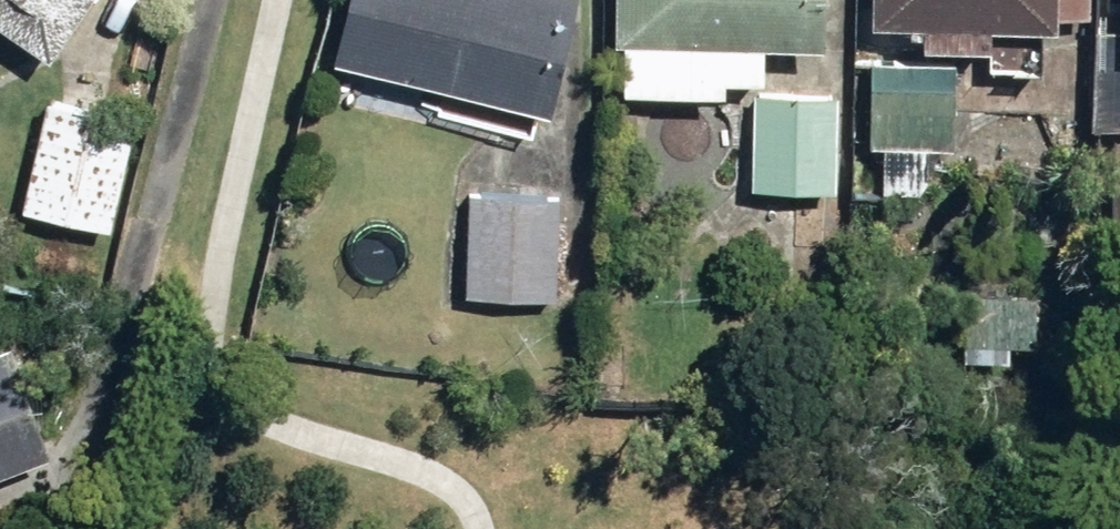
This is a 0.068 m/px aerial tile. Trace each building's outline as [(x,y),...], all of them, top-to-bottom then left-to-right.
[(41,57),(82,0),(0,0),(0,28),(41,57)] [(328,58),(543,106),(567,0),(341,0),(328,58)] [(816,46),(817,0),(608,0),(607,42),(615,42),(614,91),(717,93),(717,78),(757,79),(758,45),(816,46)] [(862,22),(914,24),(913,47),(983,50),(984,27),(1048,29),(1048,17),(1084,18),(1085,0),(863,0),(862,22)] [(950,90),(866,87),(864,146),(948,149),(950,90)] [(831,190),(833,94),(749,92),(748,188),(831,190)] [(129,120),(38,101),(14,211),(106,230),(129,120)] [(558,199),(464,195),(459,295),(553,299),(558,199)] [(37,457),(0,353),(0,470),(37,457)]
